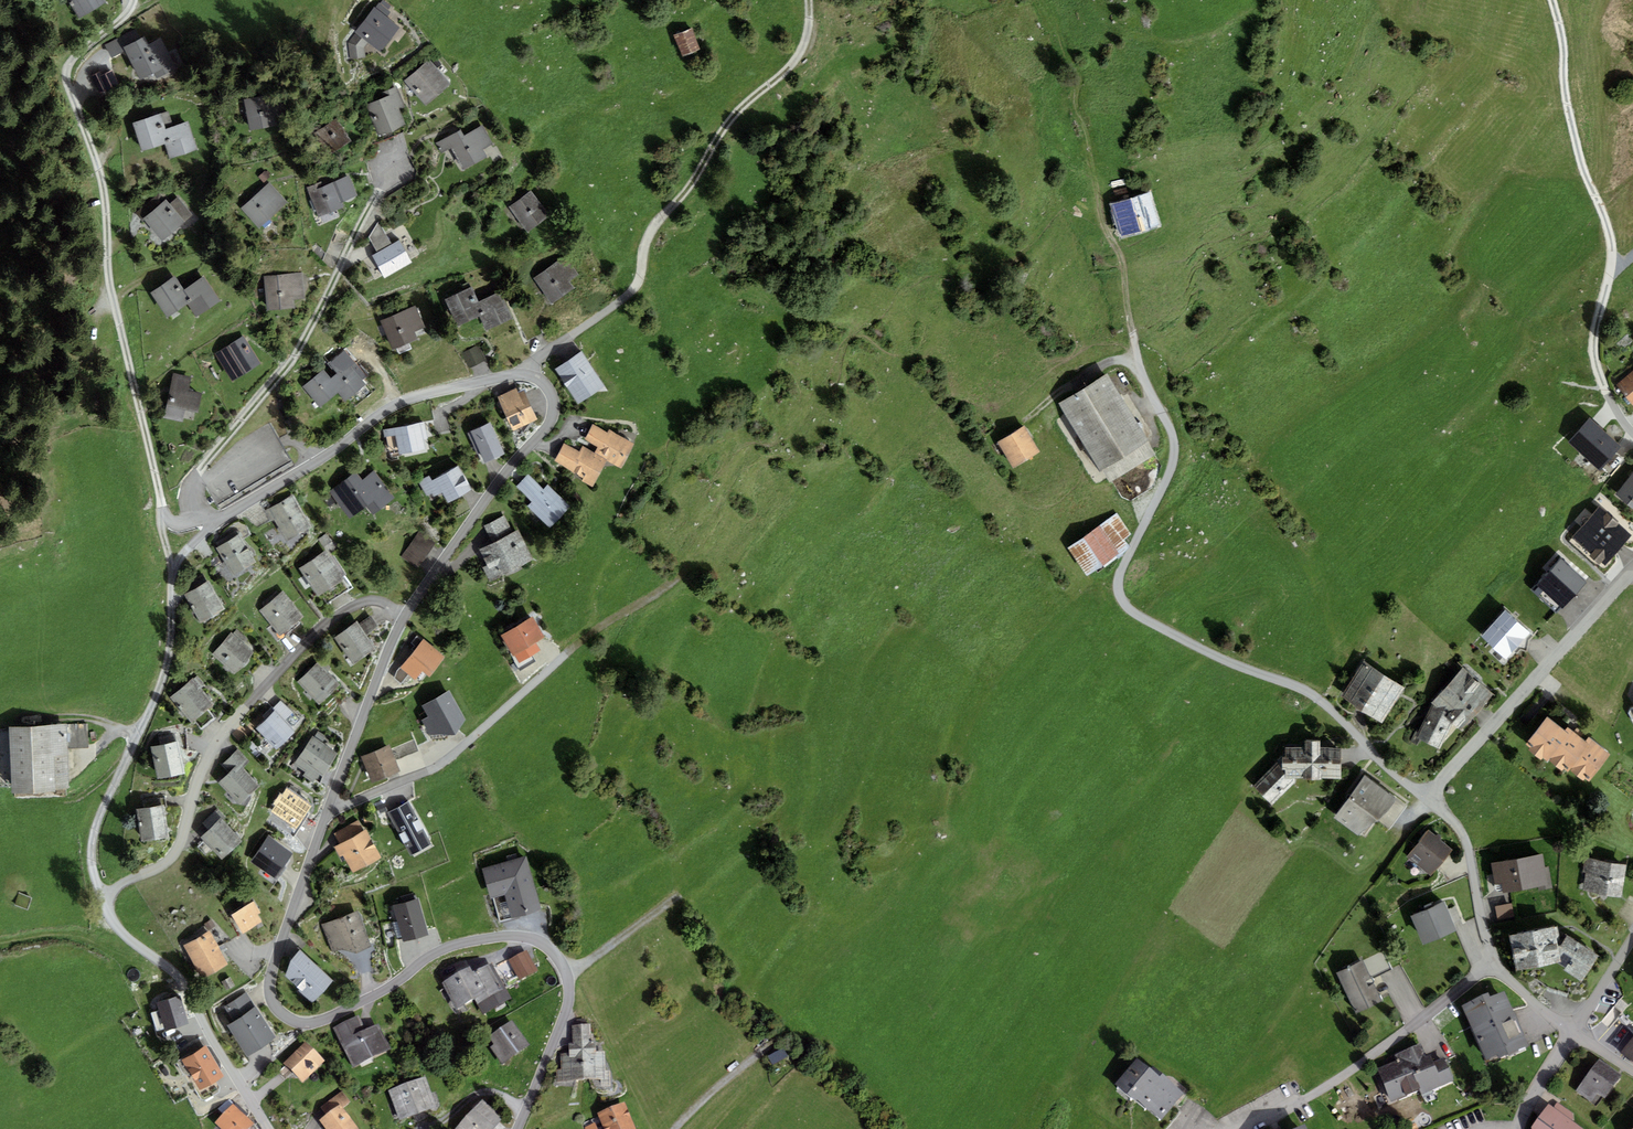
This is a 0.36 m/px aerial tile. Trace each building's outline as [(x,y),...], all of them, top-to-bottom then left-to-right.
[(105,0),(69,0),(80,18),(107,2),(105,0)] [(375,8),(387,17),(391,12),(388,9),(391,5),(384,0),(383,0),(380,3),(379,2),(375,8)] [(381,52),(400,27),(387,17),(375,8),(374,7),(355,32),(356,33),(368,42),(381,52)] [(691,32),(672,40),(680,59),(699,52),(691,32)] [(363,47),(368,42),(356,33),(348,44),(351,60),(365,58),(363,47)] [(125,34),(104,45),(112,59),(125,52),(123,48),(130,44),(125,34)] [(177,67),(161,38),(150,44),(146,36),(130,44),(123,48),(125,52),(141,80),(153,73),(156,78),(177,67)] [(426,105),(451,83),(428,59),(404,81),(426,105)] [(120,86),(112,71),(101,76),(100,72),(91,76),(101,96),(120,86)] [(382,93),(384,98),(367,106),(380,136),(406,124),(399,109),(406,106),(397,87),(382,93)] [(268,95),(244,99),(250,130),(274,126),(268,95)] [(161,113),(166,129),(174,127),(168,111),(161,113)] [(166,129),(161,113),(132,123),(142,152),(165,144),(170,142),(166,129)] [(352,141),(337,118),(314,133),(337,152),(352,141)] [(165,144),(170,159),(198,149),(188,122),(174,127),(166,129),(170,142),(165,144)] [(441,153),(451,148),(463,170),(487,157),(483,150),(493,144),(483,125),(464,136),(461,130),(436,143),(441,153)] [(258,177),(264,182),(270,176),(264,171),(258,177)] [(349,176),(335,182),(343,202),(358,196),(349,176)] [(321,182),(307,187),(319,217),(345,207),(343,202),(335,182),(323,186),(321,182)] [(241,209),(259,228),(287,202),(269,183),(241,209)] [(531,191),(509,207),(527,232),(550,216),(531,191)] [(1111,204),(1120,237),(1161,225),(1151,192),(1111,204)] [(162,241),(193,215),(178,197),(170,204),(166,199),(143,218),(162,241)] [(369,237),(377,253),(392,244),(379,221),(369,237)] [(372,256),(384,278),(412,263),(399,240),(392,244),(377,253),(372,256)] [(534,278),(552,303),(574,288),(570,282),(579,276),(565,256),(534,278)] [(302,273),(264,276),(267,311),(294,308),(294,299),(304,298),(302,273)] [(184,290),(174,276),(151,293),(168,318),(187,304),(192,301),(184,290)] [(202,314),(221,300),(203,276),(184,290),(192,301),(187,304),(197,317),(202,314)] [(452,297),(471,288),(468,282),(449,291),(452,297)] [(452,297),(445,300),(458,326),(479,316),(474,304),(479,302),(472,287),(471,288),(452,297)] [(486,330),(512,318),(499,292),(479,302),(474,304),(479,316),(486,330)] [(416,306),(380,321),(393,350),(418,339),(415,332),(425,328),(416,306)] [(261,363),(244,336),(215,354),(232,381),(261,363)] [(470,369),(486,360),(478,345),(461,354),(470,369)] [(336,374),(331,378),(341,390),(338,393),(345,402),(366,385),(363,381),(367,378),(345,351),(329,364),(336,374)] [(605,386),(582,351),(555,369),(578,404),(605,386)] [(320,407),(338,393),(341,390),(331,378),(324,370),(303,387),(320,407)] [(1616,384),(1632,405),(1632,371),(1616,384)] [(173,373),(164,417),(181,421),(184,409),(199,412),(203,394),(188,391),(191,377),(173,373)] [(1107,374),(1059,403),(1100,472),(1103,470),(1110,481),(1156,454),(1107,374)] [(516,389),(498,397),(513,431),(538,420),(525,391),(518,394),(516,389)] [(1589,417),(1568,441),(1600,470),(1606,463),(1610,466),(1618,456),(1615,453),(1622,446),(1589,417)] [(428,439),(424,422),(394,428),(383,430),(385,438),(395,436),(397,445),(399,455),(426,449),(424,440),(428,439)] [(505,454),(491,423),(471,432),(468,433),(477,454),(480,453),(485,463),(505,454)] [(598,447),(594,453),(607,460),(622,468),(635,444),(609,430),(608,432),(593,424),(584,440),(598,447)] [(1013,469),(1040,451),(1023,426),(996,443),(1013,469)] [(569,470),(584,478),(582,481),(592,487),(594,484),(607,460),(594,453),(583,446),(580,451),(565,443),(554,462),(569,470)] [(472,491),(459,465),(436,479),(431,480),(429,476),(419,482),(428,500),(442,493),(448,504),(472,491)] [(386,485),(375,471),(362,481),(353,488),(367,506),(374,515),(393,499),(384,487),(386,485)] [(353,488),(362,481),(356,472),(330,492),(350,519),(367,506),(353,488)] [(1615,494),(1632,509),(1632,472),(1615,494)] [(550,527),(571,505),(549,484),(544,489),(528,474),(516,487),(532,502),(528,506),(550,527)] [(312,528),(293,494),(268,508),(265,510),(271,522),(275,520),(287,541),(312,528)] [(1632,536),(1617,523),(1619,521),(1608,512),(1607,513),(1599,507),(1573,536),(1591,552),(1589,555),(1599,565),(1602,562),(1605,565),(1632,536)] [(1117,513),(1068,548),(1088,576),(1130,546),(1125,539),(1132,534),(1117,513)] [(492,543),(513,533),(505,516),(484,526),(492,543)] [(492,543),(479,549),(487,566),(482,568),(490,582),(534,560),(519,530),(513,533),(492,543)] [(401,556),(418,568),(437,543),(421,531),(401,556)] [(256,562),(240,533),(216,548),(233,575),(256,562)] [(336,548),(327,534),(317,540),(325,551),(328,549),(330,552),(336,548)] [(325,551),(299,568),(318,597),(347,577),(330,552),(328,549),(325,551)] [(1587,581),(1561,558),(1550,570),(1576,594),(1587,581)] [(1563,607),(1576,594),(1550,570),(1538,584),(1563,607)] [(225,609),(208,580),(184,595),(201,623),(225,609)] [(304,617),(283,591),(259,610),(279,636),(304,617)] [(1481,638),(1506,659),(1530,632),(1506,610),(1481,638)] [(371,616),(359,625),(366,635),(378,626),(371,616)] [(533,616),(501,635),(513,656),(515,654),(520,663),(541,650),(536,642),(545,637),(533,616)] [(356,621),(334,637),(354,665),(376,649),(366,635),(359,625),(356,621)] [(232,632),(212,655),(234,674),(254,652),(244,643),(248,638),(237,629),(234,634),(232,632)] [(424,639),(400,668),(408,674),(416,680),(423,671),(430,678),(447,657),(424,639)] [(1404,688),(1364,661),(1341,696),(1381,723),(1404,688)] [(318,662),(297,681),(319,705),(339,686),(318,662)] [(401,684),(408,674),(400,668),(396,671),(394,678),(401,684)] [(1477,714),(1494,695),(1463,668),(1446,687),(1477,714)] [(198,675),(170,697),(191,724),(195,721),(202,729),(215,718),(209,710),(214,705),(201,688),(205,684),(198,675)] [(1477,714),(1446,687),(1431,703),(1433,704),(1417,738),(1439,749),(1452,721),(1462,730),(1477,714)] [(466,720),(449,691),(422,706),(429,717),(421,721),(429,735),(456,735),(466,720)] [(282,700),(273,709),(275,711),(284,721),(293,712),(282,700)] [(275,711),(256,729),(276,750),(295,733),(284,721),(275,711)] [(1565,730),(1547,717),(1526,745),(1531,749),(1529,751),(1542,761),(1543,759),(1548,763),(1549,761),(1563,771),(1565,769),(1569,772),(1570,770),(1583,780),(1585,778),(1589,781),(1610,754),(1588,737),(1585,741),(1567,727),(1565,730)] [(67,749),(66,723),(9,726),(12,791),(12,794),(56,792),(56,789),(69,789),(67,749)] [(88,723),(66,723),(67,749),(89,748),(88,723)] [(316,778),(318,774),(323,777),(338,753),(332,749),(336,743),(319,731),(314,738),(312,736),(297,760),(294,764),(306,772),(303,776),(313,782),(316,778)] [(413,740),(392,748),(396,760),(418,751),(413,740)] [(1305,748),(1286,747),(1286,758),(1282,758),(1254,787),(1271,804),(1298,778),(1305,778),(1305,780),(1321,781),(1321,778),(1342,778),(1342,749),(1320,748),(1320,741),(1305,741),(1305,748)] [(184,774),(178,742),(151,747),(158,780),(184,774)] [(361,756),(371,783),(401,771),(396,760),(392,748),(390,745),(361,756)] [(250,762),(239,750),(222,765),(229,772),(239,763),(244,768),(250,762)] [(229,772),(218,783),(238,804),(259,784),(244,768),(239,763),(229,772)] [(1396,796),(1364,775),(1335,817),(1367,838),(1396,796)] [(312,806),(287,788),(282,794),(280,793),(273,804),(275,805),(270,811),(296,829),(312,806)] [(142,801),(143,808),(164,805),(164,807),(167,807),(165,797),(142,801)] [(433,845),(408,801),(387,813),(412,857),(433,845)] [(164,807),(164,805),(143,808),(136,808),(141,842),(168,838),(164,807)] [(226,818),(218,809),(203,823),(208,829),(220,818),(223,821),(226,818)] [(223,821),(220,818),(208,829),(200,837),(222,861),(243,842),(223,821)] [(339,844),(364,830),(358,820),(334,834),(339,844)] [(339,844),(334,847),(340,857),(343,855),(353,873),(382,857),(367,829),(364,830),(339,844)] [(1431,876),(1453,850),(1429,830),(1407,857),(1431,876)] [(269,836),(251,861),(276,879),(294,853),(269,836)] [(1549,867),(1544,867),(1542,854),(1491,863),(1495,884),(1501,883),(1503,893),(1538,887),(1539,891),(1553,888),(1549,867)] [(541,910),(526,856),(482,869),(490,899),(493,898),(500,922),(541,910)] [(1627,864),(1585,858),(1582,872),(1586,872),(1583,891),(1622,897),(1627,864)] [(429,935),(419,898),(393,906),(403,943),(429,935)] [(262,922),(258,914),(260,912),(253,901),(231,914),(243,934),(262,922)] [(1410,917),(1423,945),(1458,930),(1445,901),(1435,906),(1433,901),(1424,905),(1426,910),(1410,917)] [(1495,907),(1498,921),(1514,918),(1511,904),(1495,907)] [(371,947),(359,911),(322,925),(332,953),(342,949),(356,954),(371,947)] [(1558,947),(1554,927),(1510,935),(1517,971),(1561,962),(1558,947)] [(209,931),(183,945),(203,979),(228,965),(209,931)] [(1599,956),(1567,936),(1558,947),(1561,962),(1561,964),(1566,968),(1564,971),(1582,982),(1599,956)] [(333,981),(300,950),(291,962),(286,976),(313,1002),(333,981)] [(527,950),(509,960),(520,980),(538,970),(527,950)] [(1383,951),(1363,960),(1372,978),(1392,969),(1383,951)] [(1363,960),(1336,973),(1356,1014),(1383,1001),(1372,978),(1363,960)] [(492,962),(475,970),(487,991),(474,998),(483,1014),(512,999),(492,962)] [(442,983),(455,1009),(474,998),(487,991),(475,970),(473,972),(470,966),(442,983)] [(1504,991),(1491,997),(1489,993),(1461,1005),(1486,1060),(1497,1055),(1499,1059),(1528,1046),(1504,991)] [(233,1022),(255,1006),(245,992),(223,1007),(233,1022)] [(164,1029),(165,1031),(188,1024),(180,996),(156,1002),(159,1011),(164,1029)] [(226,1026),(248,1057),(276,1037),(255,1006),(233,1022),(226,1026)] [(157,1031),(164,1029),(159,1011),(151,1013),(157,1031)] [(353,1068),(391,1049),(378,1023),(366,1029),(359,1014),(332,1028),(353,1068)] [(530,1045),(512,1020),(489,1036),(494,1044),(490,1047),(503,1065),(530,1045)] [(557,1081),(583,1080),(581,1024),(572,1025),(573,1043),(569,1043),(569,1052),(560,1053),(561,1070),(556,1070),(557,1081)] [(581,1024),(583,1080),(602,1079),(606,1079),(605,1071),(605,1051),(597,1051),(596,1039),(593,1039),(593,1033),(591,1033),(591,1024),(581,1024)] [(1621,1054),(1632,1062),(1632,1037),(1621,1054)] [(303,1082),(325,1060),(307,1041),(285,1063),(303,1082)] [(1444,1058),(1434,1063),(1430,1055),(1426,1056),(1423,1049),(1421,1044),(1395,1055),(1397,1060),(1377,1069),(1391,1101),(1419,1090),(1422,1095),(1454,1082),(1444,1058)] [(182,1060),(200,1090),(224,1077),(206,1046),(182,1060)] [(775,1071),(790,1065),(786,1055),(771,1062),(775,1071)] [(1136,1057),(1115,1083),(1161,1120),(1182,1094),(1184,1091),(1163,1073),(1160,1077),(1136,1057)] [(1599,1059),(1575,1092),(1590,1102),(1596,1093),(1604,1099),(1621,1075),(1599,1059)] [(610,1070),(605,1071),(606,1079),(602,1079),(602,1087),(610,1087),(610,1070)] [(388,1090),(400,1121),(436,1106),(424,1076),(388,1090)] [(350,1102),(341,1091),(321,1107),(327,1114),(340,1104),(343,1108),(350,1102)] [(503,1117),(481,1098),(455,1128),(493,1128),(503,1117)] [(224,1113),(232,1104),(227,1099),(219,1108),(224,1113)] [(625,1102),(597,1114),(604,1128),(636,1128),(625,1102)] [(1557,1102),(1554,1107),(1574,1121),(1574,1114),(1557,1102)] [(254,1123),(232,1104),(224,1113),(215,1123),(222,1128),(249,1128),(254,1123)] [(340,1104),(327,1114),(319,1120),(326,1128),(359,1128),(343,1108),(340,1104)] [(1549,1104),(1531,1127),(1531,1128),(1584,1128),(1574,1121),(1554,1107),(1549,1104)]
